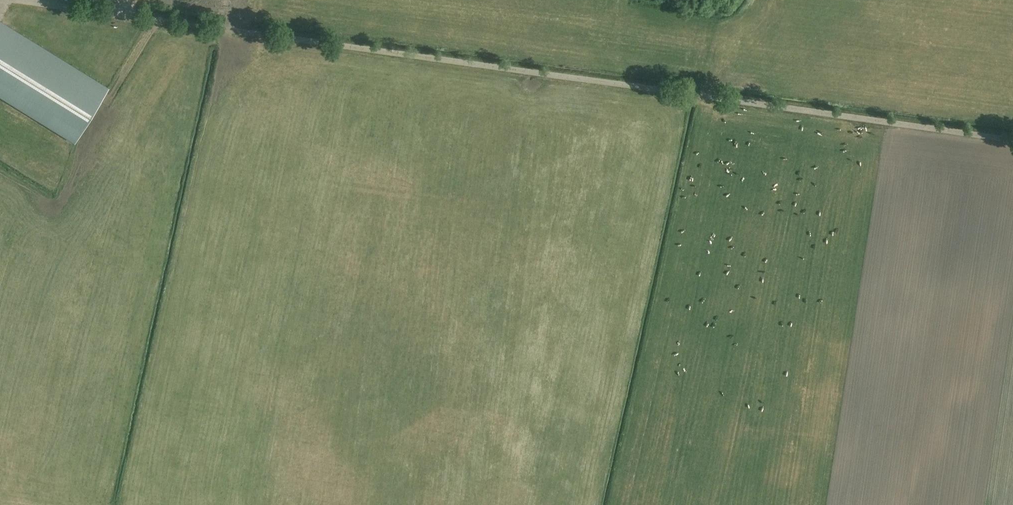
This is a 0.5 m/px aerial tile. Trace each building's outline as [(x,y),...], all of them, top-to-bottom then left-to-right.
[(75,141),(108,89),(0,23),(0,94),(75,141)]
